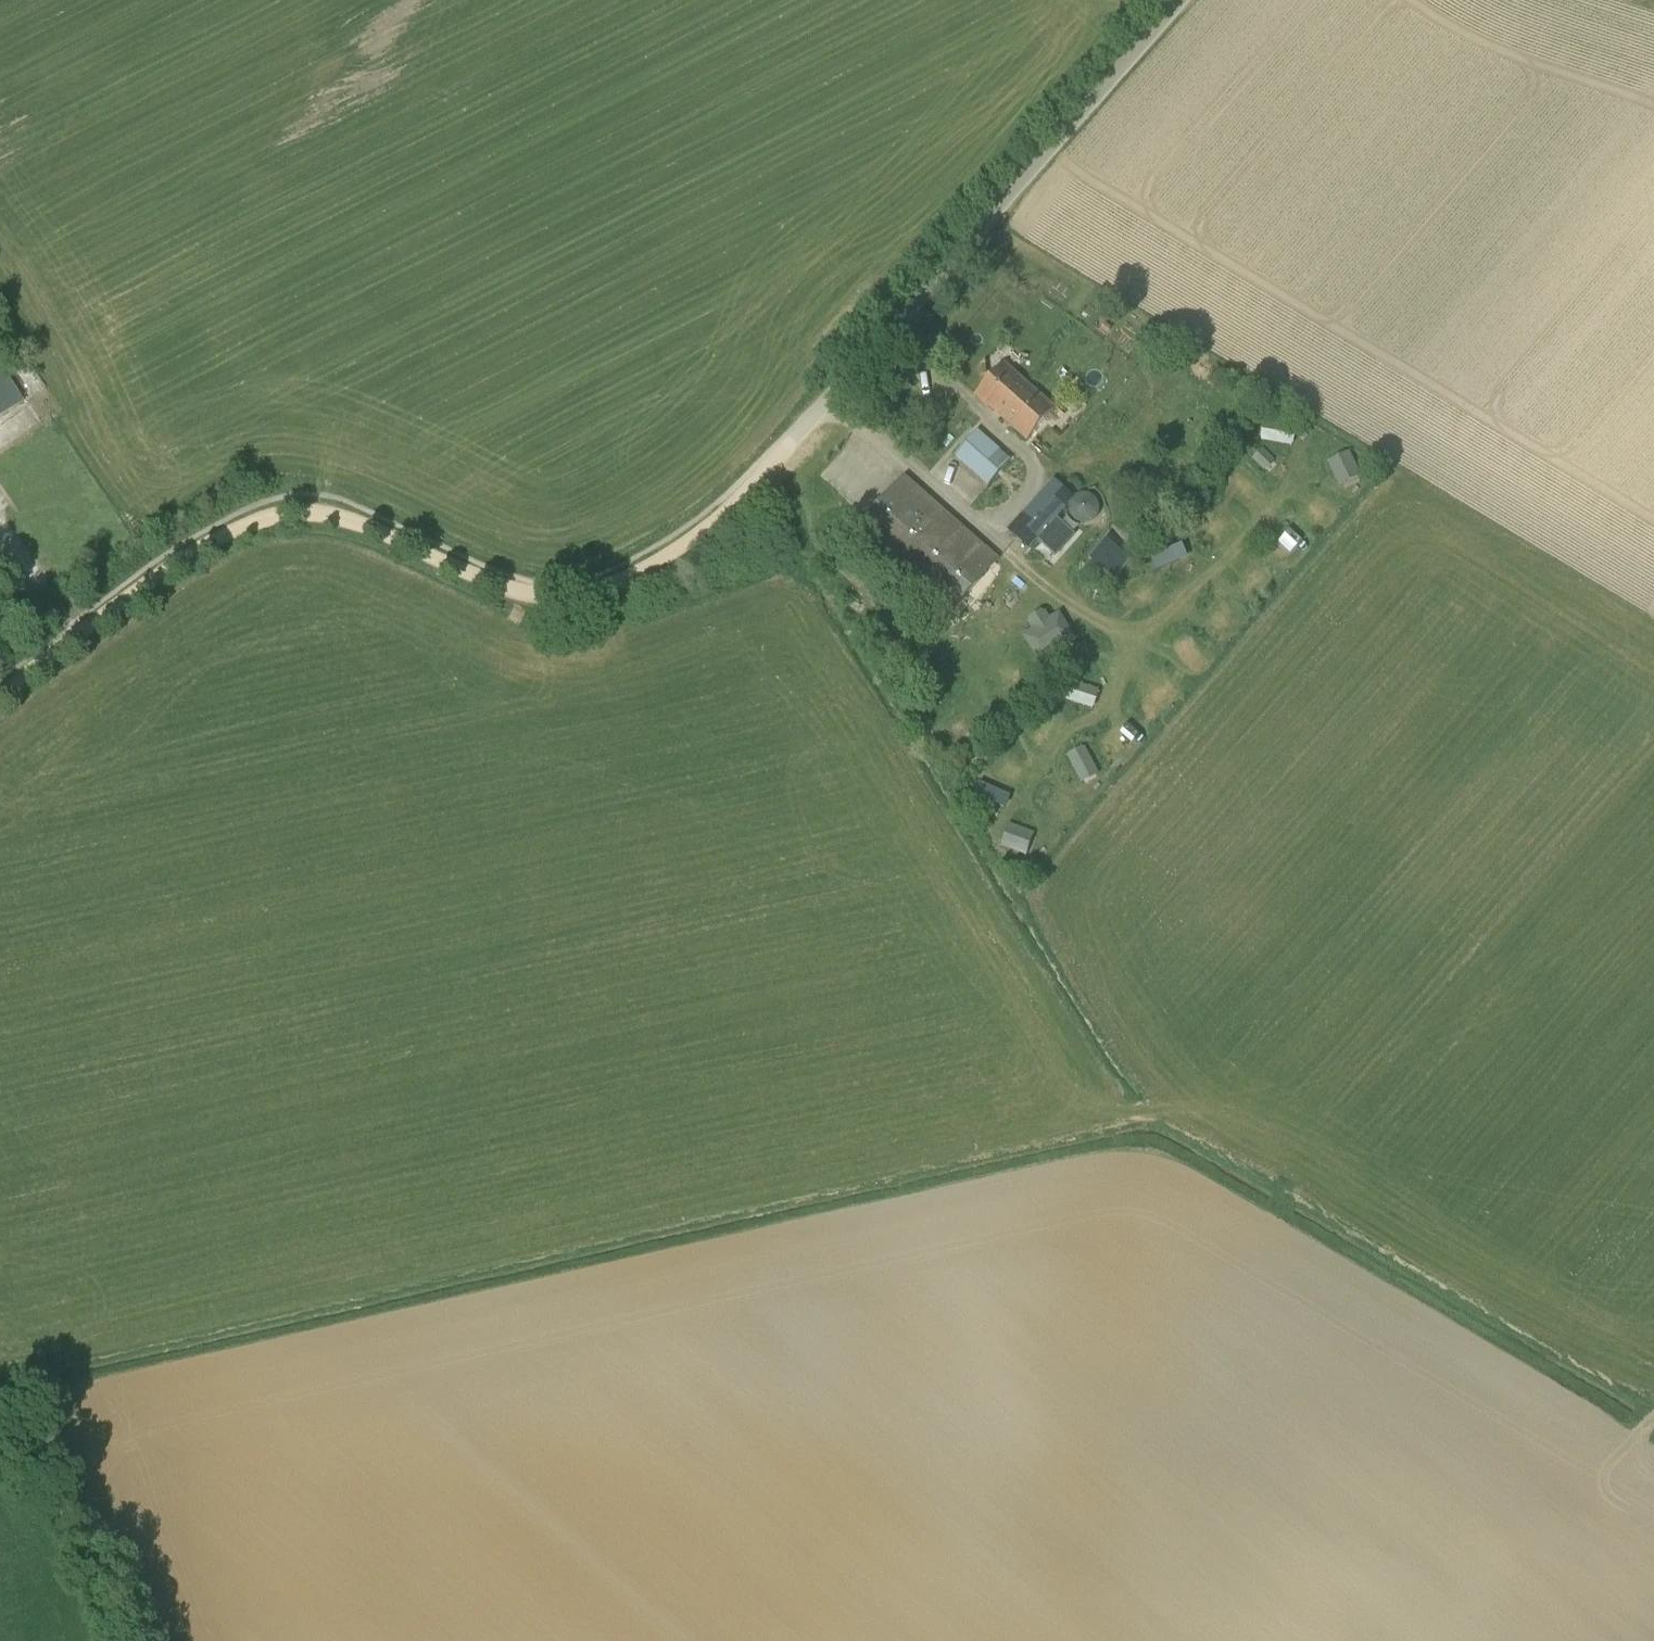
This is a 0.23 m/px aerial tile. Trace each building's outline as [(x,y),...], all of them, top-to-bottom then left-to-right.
[(25,403),(0,365),(0,419),(25,403)] [(977,397),(1026,442),(1055,410),(1005,365),(977,397)] [(1003,451),(979,431),(954,458),(988,487),(1016,454),(1007,446),(1003,451)] [(1351,450),(1330,461),(1342,486),(1363,475),(1351,450)] [(852,537),(946,622),(1001,560),(905,476),(852,537)] [(1073,499),(1053,481),(1008,531),(1029,549),(1071,502),(1069,510),(1072,519),(1079,524),(1087,524),(1097,519),(1100,508),(1097,500),(1089,495),(1079,495),(1073,499)] [(1072,535),(1057,521),(1039,542),(1054,555),(1072,535)] [(1116,581),(1130,563),(1107,544),(1092,563),(1116,581)] [(1039,661),(1078,640),(1062,610),(1051,616),(1049,613),(1021,629),(1039,661)] [(1012,822),(1003,843),(1029,854),(1038,833),(1012,822)]
